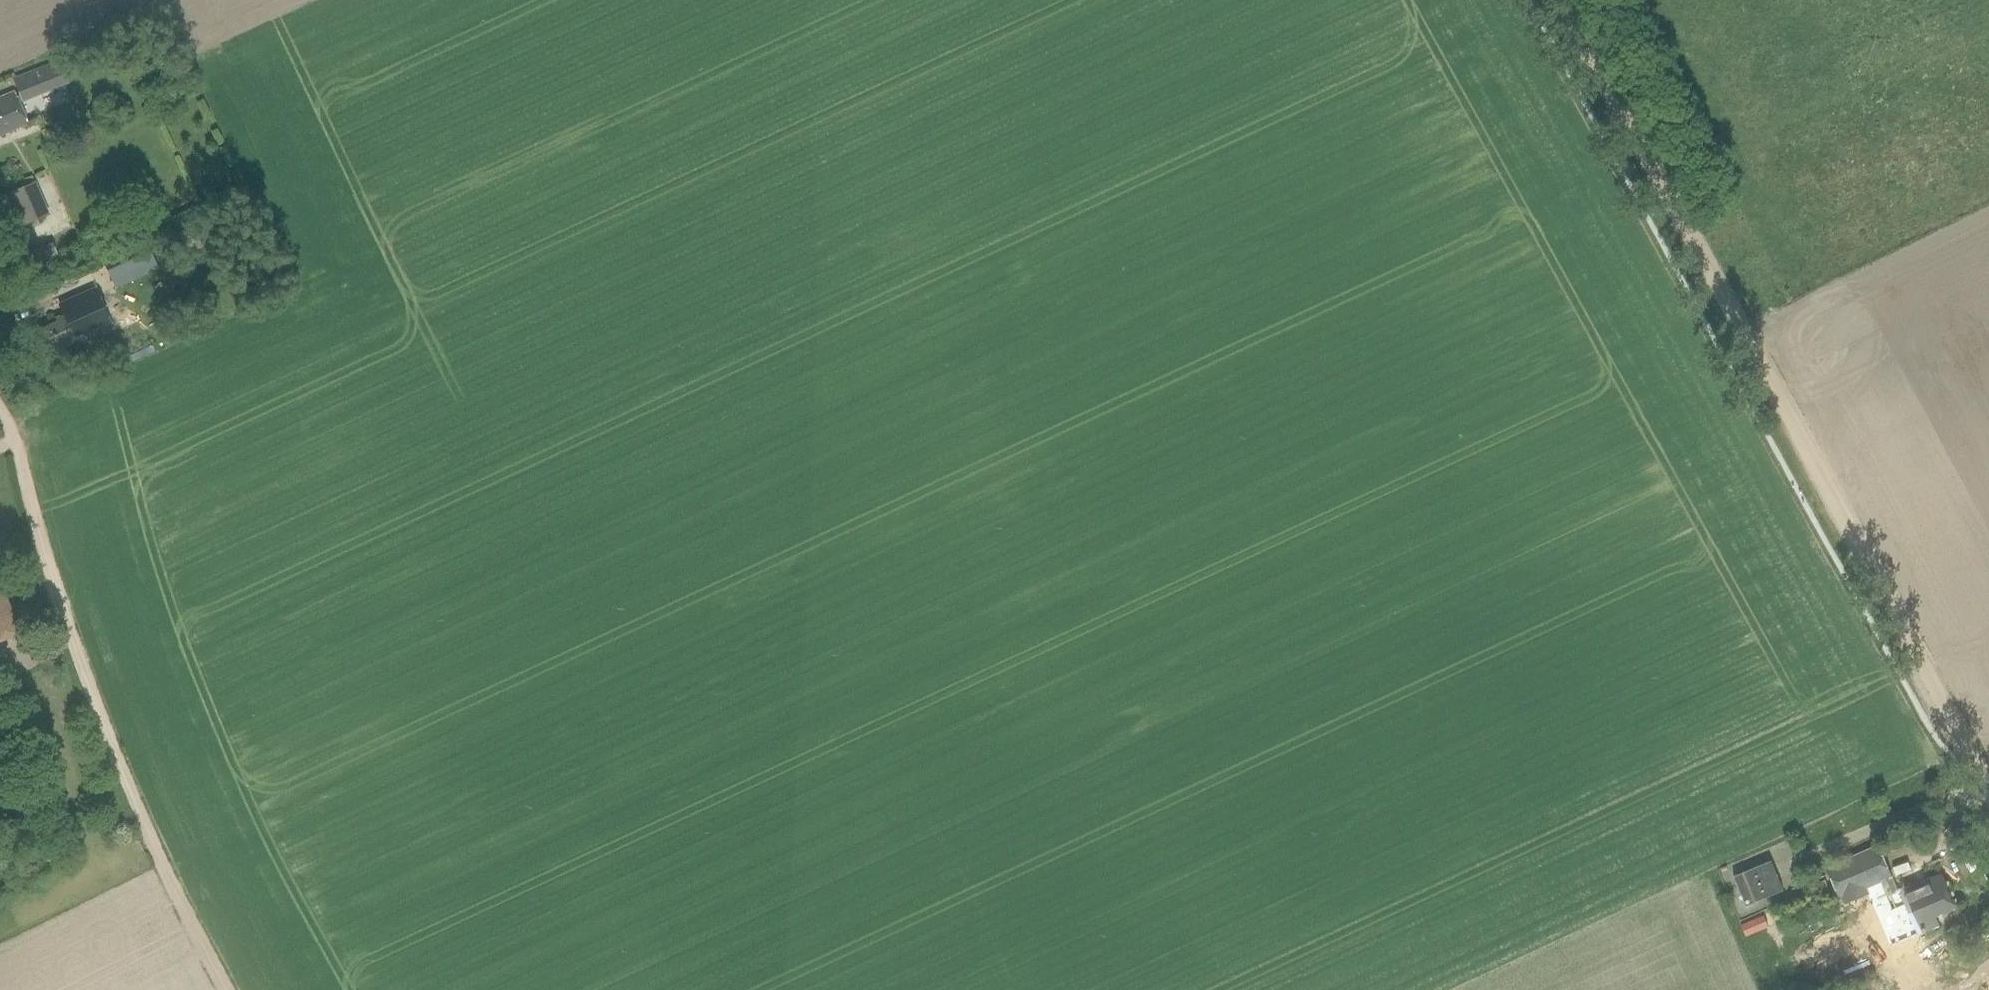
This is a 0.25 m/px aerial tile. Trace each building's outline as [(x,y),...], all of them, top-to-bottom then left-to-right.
[(60,59),(43,66),(15,77),(13,78),(22,103),(53,91),(69,84),(60,59)] [(16,101),(13,96),(0,102),(0,139),(26,127),(17,105),(16,101)] [(10,192),(24,224),(50,213),(37,181),(10,192)] [(43,267),(66,259),(60,243),(37,251),(43,267)] [(106,262),(117,288),(160,268),(148,243),(106,262)] [(96,291),(113,285),(108,274),(91,280),(96,291)] [(46,360),(98,336),(83,304),(63,313),(66,320),(34,334),(46,360)] [(1878,843),(1826,865),(1842,898),(1856,892),(1882,882),(1893,878),(1878,843)] [(1747,906),(1784,891),(1771,862),(1735,877),(1747,906)] [(1919,883),(1898,892),(1888,896),(1907,941),(1940,927),(1936,918),(1957,909),(1943,875),(1920,885),(1919,883)] [(1771,912),(1742,924),(1748,938),(1777,927),(1771,912)]
